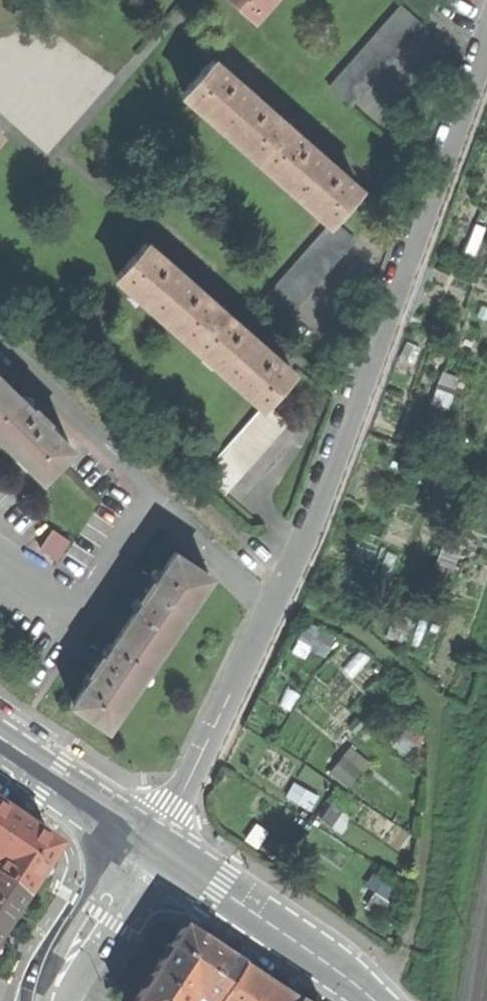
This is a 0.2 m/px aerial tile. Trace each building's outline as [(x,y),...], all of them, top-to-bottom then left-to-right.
[(250,17),(265,0),(232,0),(250,17)] [(329,86),(350,105),(422,24),(401,5),(329,86)] [(285,124),(254,97),(256,95),(250,90),(246,86),(244,88),(212,60),(184,92),(256,156),(285,124)] [(359,189),(327,161),(329,159),(324,154),(319,151),(317,152),(285,124),(256,156),(331,222),(332,220),(359,189)] [(261,300),(283,320),(354,240),(332,220),(331,222),(261,300)] [(218,307),(188,279),(189,278),(183,273),(179,269),(177,271),(145,243),(116,276),(189,340),(218,307)] [(292,373),(261,344),(262,343),(257,338),(252,334),(251,336),(218,307),(189,340),(263,406),(265,403),(292,373)] [(41,476),(58,459),(71,446),(45,422),(48,419),(39,410),(29,400),(26,403),(5,382),(0,386),(0,436),(41,476)] [(203,473),(224,492),(287,423),(265,403),(263,406),(203,473)] [(70,539),(53,529),(41,548),(57,559),(70,539)] [(128,620),(123,627),(158,651),(209,575),(183,557),(174,551),(155,580),(151,577),(149,581),(144,587),(140,593),(138,597),(142,599),(128,620)] [(72,703),(106,726),(158,651),(123,627),(104,655),(101,653),(100,654),(99,654),(94,661),(88,670),(89,670),(88,672),(89,672),(91,674),(72,703)] [(354,746),(333,770),(351,785),(372,761),(354,746)] [(344,828),(354,806),(334,798),(325,820),(344,828)] [(21,900),(55,848),(0,810),(0,885),(21,900)] [(4,926),(21,900),(0,885),(0,932),(4,926)] [(192,1000),(216,1000),(238,968),(209,949),(181,931),(134,1000),(192,1000)] [(268,988),(238,968),(216,1000),(288,1000),(268,988)]
